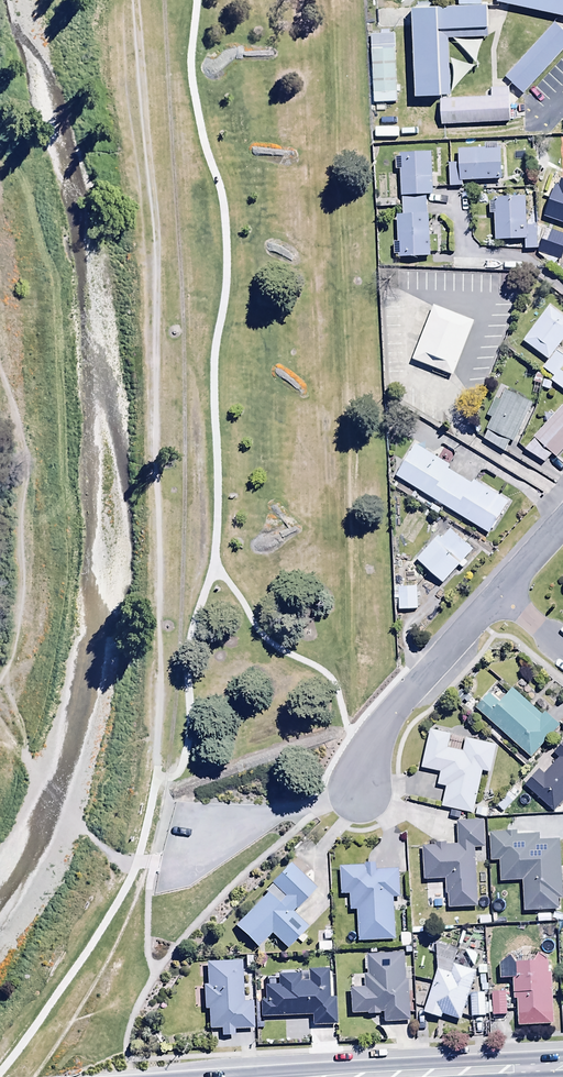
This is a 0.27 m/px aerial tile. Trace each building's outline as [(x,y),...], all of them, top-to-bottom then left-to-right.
[(495,6),(562,19),(562,0),(496,0),(495,6)] [(488,9),(442,11),(443,41),(489,39),(488,9)] [(433,16),(406,17),(410,101),(436,100),(433,16)] [(555,21),(505,78),(525,95),(562,52),(562,28),(555,21)] [(393,33),(371,34),(371,46),(394,46),(393,33)] [(400,46),(374,47),(376,95),(402,94),(400,46)] [(512,95),(442,98),(443,126),(513,123),(512,95)] [(463,186),(463,181),(501,180),(500,150),(496,150),(496,143),(484,144),(485,149),(457,150),(458,163),(448,164),(449,187),(463,186)] [(395,170),(400,170),(400,196),(431,195),(430,153),(398,154),(398,160),(395,160),(395,170)] [(561,179),(558,187),(553,185),(542,216),(562,223),(562,179),(561,179)] [(489,216),(492,216),(494,241),(524,239),(524,250),(536,250),(535,226),(526,226),(524,196),(503,198),(503,189),(491,189),(492,201),(488,202),(489,216)] [(398,255),(398,257),(429,256),(425,196),(401,198),(402,216),(396,216),(397,242),(392,243),(393,255),(398,255)] [(546,230),(538,252),(561,260),(562,255),(562,236),(546,230)] [(474,312),(434,296),(411,352),(451,368),(474,312)] [(548,308),(522,341),(547,360),(562,340),(562,319),(548,308)] [(556,352),(543,369),(553,377),(550,380),(562,390),(562,374),(559,371),(562,366),(562,357),(556,352)] [(509,441),(512,443),(531,403),(504,390),(499,400),(494,398),(485,417),(490,419),(485,430),(487,431),(483,439),(504,452),(509,441)] [(562,449),(562,406),(533,437),(534,439),(523,450),(544,462),(551,454),(555,457),(562,449)] [(451,464),(416,442),(396,475),(490,533),(510,501),(475,479),(472,484),(448,469),(451,464)] [(470,541),(448,519),(417,550),(440,572),(470,541)] [(418,599),(417,575),(398,577),(400,600),(418,599)] [(489,692),(475,707),(530,758),(561,725),(547,712),(543,715),(512,686),(499,700),(489,692)] [(438,784),(446,786),(442,806),(474,812),(483,769),(492,771),(497,745),(466,739),(463,750),(448,747),(450,735),(429,730),(422,767),(441,771),(438,784)] [(562,802),(562,742),(554,753),(558,756),(544,773),(539,768),(525,785),(555,811),(562,802)] [(479,906),(477,847),(486,846),(485,820),(459,821),(459,844),(447,845),(446,842),(437,842),(437,845),(422,846),(423,880),(446,879),(449,907),(479,906)] [(559,839),(541,840),(540,833),(518,834),(518,829),(489,832),(492,860),(500,860),(501,882),(522,880),(524,912),(560,909),(559,897),(562,897),(562,893),(559,839)] [(270,883),(273,885),(235,926),(258,947),(271,934),(287,949),(309,926),(294,912),(316,888),(289,863),(270,883)] [(397,939),(395,897),(401,897),(400,869),(377,870),(377,863),(364,863),(364,866),(340,867),(342,895),(351,895),(351,911),(357,910),(359,941),(397,939)] [(411,932),(401,933),(401,947),(412,947),(411,932)] [(437,942),(438,969),(424,1012),(442,1019),(444,1015),(460,1020),(478,971),(454,962),(458,949),(437,942)] [(501,979),(513,978),(514,1000),(518,999),(519,1026),(554,1025),(551,961),(539,953),(534,962),(516,963),(512,957),(500,964),(501,979)] [(406,979),(404,954),(368,955),(369,974),(365,974),(366,987),(349,988),(350,1014),(366,1013),(366,1015),(383,1015),(383,1022),(411,1020),(409,979),(406,979)] [(242,961),(207,962),(207,985),(203,985),(203,1009),(208,1009),(209,1028),(222,1028),(222,1036),(234,1036),(234,1029),(253,1029),(252,1001),(242,1002),(242,961)] [(260,1001),(261,1016),(313,1014),(313,1024),(337,1023),(336,998),(328,998),(327,968),(308,969),(308,974),(277,976),(278,986),(265,987),(265,1000),(260,1001)] [(493,993),(494,1016),(508,1015),(507,992),(493,993)] [(485,994),(471,995),(473,1025),(486,1024),(485,994)]
